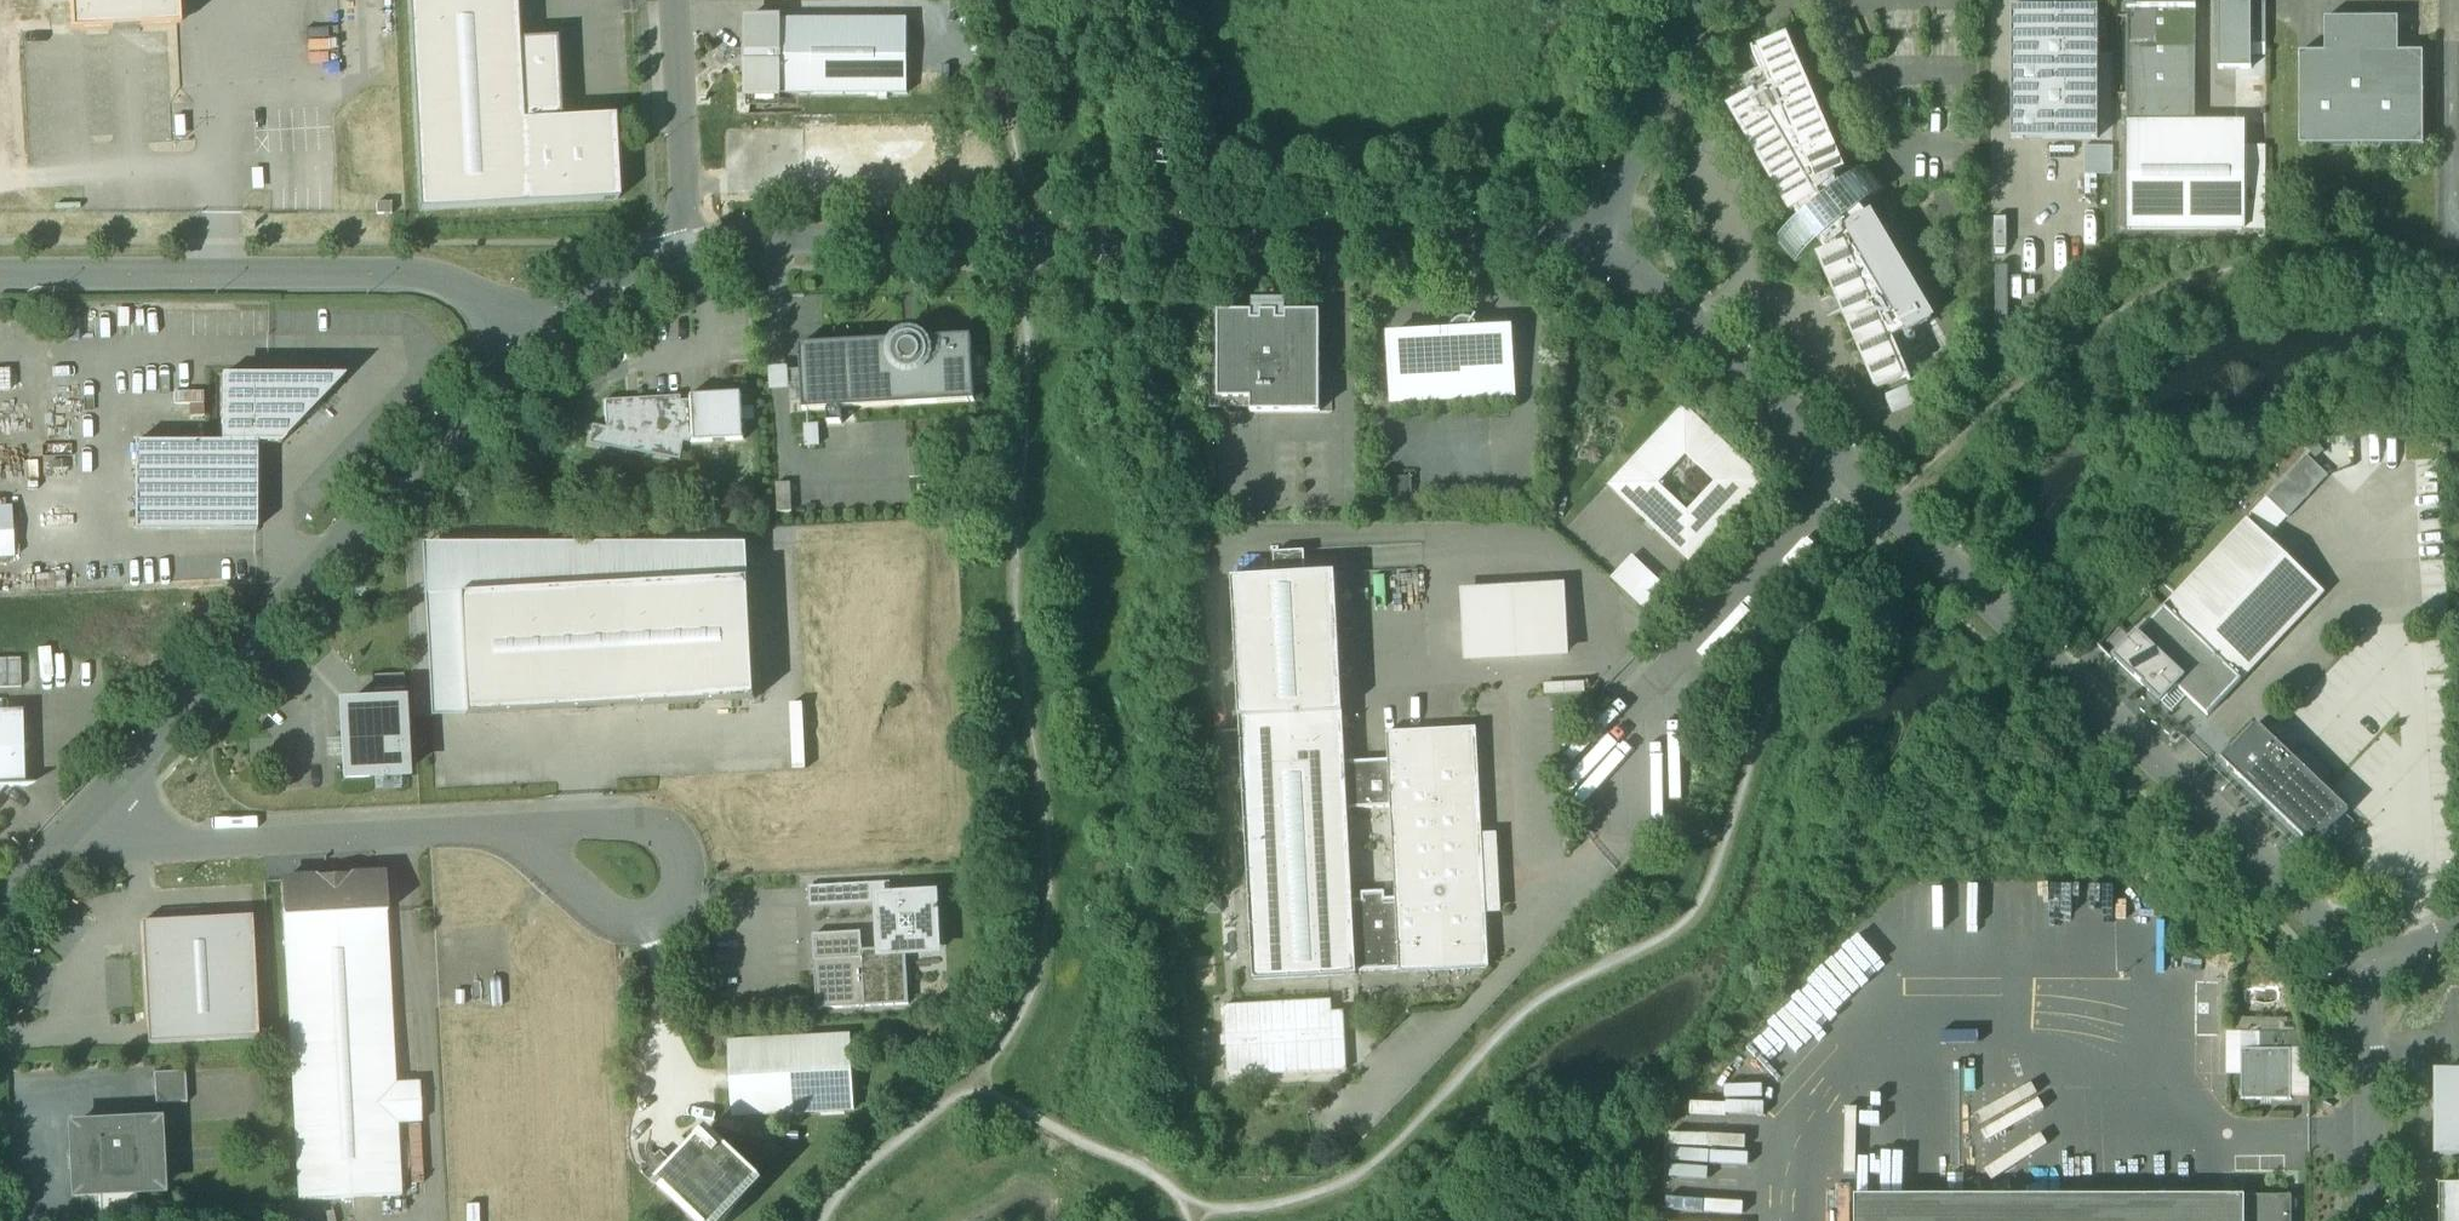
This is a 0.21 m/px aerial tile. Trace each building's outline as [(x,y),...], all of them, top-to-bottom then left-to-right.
[(78,36),(187,32),(186,0),(77,0),(78,36)] [(420,212),(619,201),(614,118),(561,120),(522,123),(518,41),(516,0),(409,0),(420,212)] [(2128,11),(2196,11),(2196,0),(2128,0),(2128,11)] [(2217,32),(2236,32),(2254,32),(2254,0),(2217,0),(2217,32)] [(2098,140),(2098,8),(2012,8),(2012,140),(2098,140)] [(2196,11),(2128,11),(2128,124),(2196,124),(2196,11)] [(781,20),(747,20),(747,50),(744,50),(744,66),(747,66),(747,95),(781,95),(781,20)] [(908,20),(781,20),(781,95),(908,95),(908,20)] [(2398,20),(2325,20),(2325,54),(2398,53),(2398,20)] [(2254,32),(2236,32),(2236,73),(2263,73),(2262,32),(2254,32)] [(557,39),(518,41),(522,123),(561,120),(557,39)] [(1867,220),(1861,211),(1886,191),(1866,167),(1841,187),(1832,177),(1842,173),(1786,41),(1762,51),(1762,52),(1756,55),(1754,49),(1752,50),(1769,90),(1756,98),(1755,97),(1731,110),(1791,214),(1795,212),(1802,220),(1776,241),(1796,265),(1821,244),(1830,255),(1820,259),(1877,390),(1901,380),(1901,379),(1907,377),(1909,382),(1911,381),(1894,341),(1907,333),(1908,334),(1932,321),(1871,218),(1867,220)] [(2325,54),(2300,54),(2300,147),(2423,146),(2423,54),(2398,53),(2325,54)] [(2251,125),(2130,125),(2130,228),(2251,228),(2251,125)] [(299,180),(299,206),(331,206),(331,180),(299,180)] [(376,204),(376,217),(392,216),(391,203),(376,204)] [(545,269),(526,269),(526,281),(545,281),(545,269)] [(1320,313),(1286,313),(1286,322),(1277,322),(1277,313),(1261,314),(1261,322),(1253,322),(1253,313),(1218,313),(1218,400),(1251,400),(1251,413),(1320,413),(1320,313)] [(1450,335),(1390,338),(1393,402),(1514,396),(1511,332),(1480,333),(1478,328),(1475,324),(1470,321),(1464,320),(1459,321),(1454,325),(1451,329),(1450,335)] [(896,342),(801,347),(804,412),(975,403),(971,338),(925,341),(923,343),(917,339),(910,338),(903,340),(898,344),(896,342)] [(344,379),(221,378),(221,444),(221,446),(257,445),(281,445),(344,379)] [(742,395),(688,398),(688,403),(690,444),(691,444),(744,442),(742,395)] [(679,398),(604,402),(606,430),(592,427),(588,446),(679,462),(682,444),(690,444),(688,403),(679,403),(679,398)] [(1610,487),(1689,562),(1764,483),(1685,408),(1610,487)] [(221,444),(135,445),(135,532),(257,532),(257,445),(221,446),(221,444)] [(938,449),(909,450),(910,479),(939,478),(938,449)] [(2308,458),(2268,500),(2289,519),(2328,477),(2308,458)] [(1411,477),(1383,479),(1384,508),(1413,506),(1411,477)] [(791,484),(777,485),(778,514),(792,513),(791,484)] [(0,510),(0,560),(14,559),(11,509),(0,510)] [(2325,594),(2248,521),(2165,608),(2242,681),(2325,594)] [(1423,545),(1305,551),(1305,553),(1306,576),(1336,575),(1425,570),(1423,545)] [(439,718),(756,706),(750,547),(433,559),(439,718)] [(1305,553),(1274,555),(1275,578),(1306,576),(1305,553)] [(1664,588),(1633,559),(1613,580),(1644,610),(1664,588)] [(1275,578),(1232,580),(1240,720),(1343,715),(1336,575),(1306,576),(1275,578)] [(1561,589),(1466,595),(1469,659),(1564,654),(1561,589)] [(2242,681),(2165,608),(2131,644),(2176,687),(2186,697),(2208,717),(2242,681)] [(2131,644),(2116,661),(2161,703),(2176,687),(2131,644)] [(0,661),(0,690),(22,689),(21,661),(0,661)] [(378,675),(378,690),(402,691),(402,676),(378,675)] [(2186,697),(2176,687),(2161,703),(2172,712),(2186,697)] [(403,777),(400,706),(343,709),(346,780),(403,777)] [(2040,711),(2032,720),(2045,733),(2054,724),(2040,711)] [(0,714),(0,789),(7,789),(27,788),(27,786),(25,787),(23,713),(0,714)] [(1343,715),(1240,720),(1254,982),(1357,976),(1357,973),(1353,903),(1348,811),(1346,764),(1343,715)] [(2348,812),(2258,726),(2232,753),(2237,758),(2229,767),(2314,848),(2348,812)] [(1477,730),(1387,734),(1388,762),(1391,809),(1396,900),(1399,971),(1400,974),(1490,969),(1477,730)] [(1388,762),(1346,764),(1348,811),(1391,809),(1388,762)] [(347,881),(320,883),(320,881),(282,883),(284,920),(386,915),(384,878),(346,880),(347,881)] [(889,885),(811,889),(812,907),(878,903),(878,898),(890,897),(889,885)] [(1385,893),(1362,894),(1362,902),(1353,903),(1357,973),(1399,971),(1396,900),(1385,901),(1385,893)] [(890,897),(878,898),(878,903),(881,951),(881,956),(891,956),(906,955),(939,953),(937,912),(939,912),(939,909),(937,910),(936,895),(890,897)] [(284,920),(299,1203),(401,1197),(398,1125),(422,1123),(420,1084),(395,1085),(386,915),(284,920)] [(252,919),(142,924),(148,1045),(258,1040),(252,919)] [(881,951),(861,952),(861,959),(862,971),(864,971),(891,970),(891,956),(881,956),(881,951)] [(864,971),(866,1008),(909,1005),(906,955),(891,956),(891,970),(864,971)] [(861,959),(815,962),(817,1010),(866,1008),(864,971),(862,971),(861,959)] [(1230,1078),(1349,1073),(1348,1042),(1335,1043),(1333,1003),(1227,1007),(1230,1078)] [(2228,1036),(2228,1075),(2241,1075),(2241,1050),(2258,1050),(2258,1048),(2295,1048),(2295,1032),(2252,1032),(2252,1036),(2228,1036)] [(852,1040),(729,1045),(732,1119),(855,1114),(852,1040)] [(2258,1050),(2241,1050),(2241,1075),(2241,1100),(2292,1101),(2292,1050),(2258,1050)] [(186,1073),(154,1075),(156,1106),(187,1104),(186,1073)] [(2439,1075),(2440,1156),(2458,1156),(2458,1075),(2439,1075)] [(158,1124),(72,1128),(75,1196),(100,1195),(101,1218),(138,1216),(136,1193),(161,1192),(158,1124)] [(658,1183),(659,1184),(656,1187),(691,1220),(730,1220),(765,1184),(762,1181),(763,1181),(709,1130),(672,1169),(658,1183)] [(658,1155),(641,1173),(656,1187),(659,1184),(658,1183),(672,1169),(658,1155)] [(2439,1186),(2440,1220),(2458,1220),(2458,1186),(2439,1186)] [(1856,1197),(1856,1220),(2245,1220),(2245,1197),(1856,1197)] [(2245,1197),(2245,1220),(2292,1220),(2292,1197),(2245,1197)]
